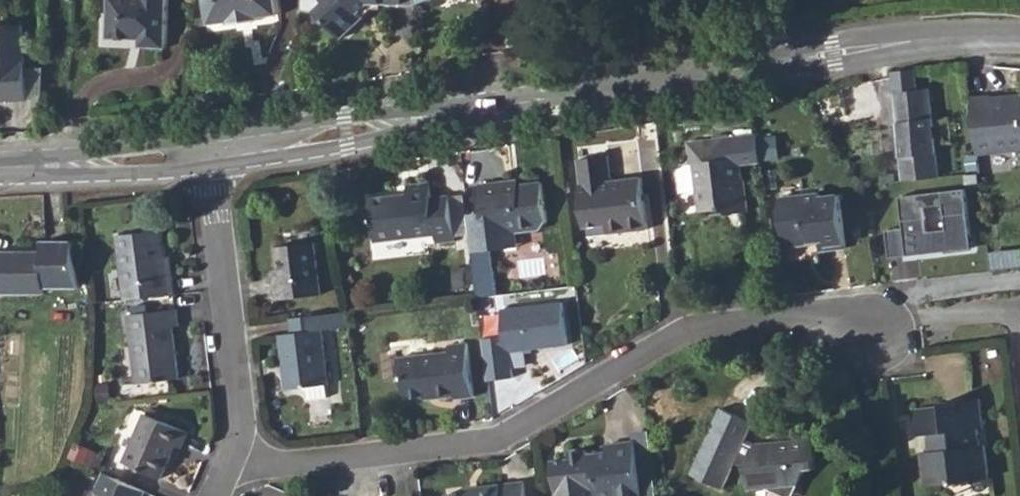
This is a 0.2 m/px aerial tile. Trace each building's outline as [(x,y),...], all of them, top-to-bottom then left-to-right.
[(106,38),(141,39),(140,49),(166,50),(169,0),(109,0),(106,38)] [(213,24),(234,22),(234,26),(263,23),(263,18),(282,15),(280,0),(210,0),(213,24)] [(333,16),(324,25),(339,43),(364,20),(360,17),(370,7),(399,7),(399,0),(319,0),(333,16)] [(0,25),(0,96),(2,96),(3,100),(25,98),(19,23),(0,25)] [(892,72),(902,180),(939,177),(929,90),(918,90),(917,69),(892,72)] [(969,100),(976,157),(1019,152),(1019,95),(999,98),(999,101),(989,102),(988,97),(969,100)] [(697,186),(700,209),(718,207),(728,212),(745,211),(738,155),(732,155),(729,135),(687,141),(689,162),(677,163),(680,188),(697,186)] [(577,158),(586,227),(606,224),(607,232),(647,227),(640,175),(611,178),(609,154),(577,158)] [(371,241),(430,233),(431,242),(451,240),(445,194),(428,195),(426,180),(401,183),(403,199),(390,201),(389,193),(366,196),(371,241)] [(518,183),(502,185),(502,180),(474,184),(477,212),(465,214),(470,253),(490,250),(500,249),(499,235),(515,233),(538,230),(546,221),(542,180),(518,183)] [(966,188),(900,196),(904,228),(886,230),(889,258),(973,248),(966,188)] [(845,244),(839,194),(821,197),(820,191),(777,196),(784,246),(808,243),(808,241),(818,239),(818,247),(845,244)] [(177,290),(174,274),(169,275),(167,256),(164,228),(121,233),(128,296),(177,290)] [(516,247),(515,233),(499,235),(500,249),(516,247)] [(274,245),(277,281),(275,281),(277,299),(321,294),(314,240),(274,245)] [(43,293),(43,288),(79,288),(73,241),(44,241),(44,251),(0,251),(0,293),(43,293)] [(490,250),(470,253),(475,297),(495,295),(490,250)] [(563,303),(504,309),(507,339),(486,341),(490,381),(514,379),(511,350),(567,345),(563,303)] [(326,380),(329,379),(323,327),(347,324),(346,312),(345,309),(321,312),(290,316),(291,329),(279,331),(282,359),(290,357),(292,383),(307,381),(326,380)] [(131,317),(139,384),(179,379),(174,327),(180,326),(178,310),(131,317)] [(447,349),(396,355),(398,372),(403,374),(406,398),(430,394),(435,397),(453,395),(453,398),(472,395),(465,341),(446,343),(447,349)] [(282,359),(285,384),(292,383),(290,357),(282,359)] [(308,394),(328,391),(326,380),(307,381),(308,394)] [(979,443),(978,425),(981,425),(977,395),(941,399),(942,405),(931,406),(931,403),(912,405),(916,432),(923,431),(925,449),(918,449),(922,483),(955,479),(955,475),(964,474),(964,478),(986,475),(983,442),(979,443)] [(803,467),(803,457),(813,456),(811,435),(752,440),(750,442),(743,440),(752,419),(718,404),(687,471),(721,487),(734,460),(742,464),(743,488),(765,486),(786,495),(789,495),(803,467)] [(125,462),(162,478),(177,445),(184,448),(189,431),(147,413),(125,462)] [(589,453),(583,447),(567,449),(568,457),(550,460),(554,495),(639,495),(633,441),(605,444),(606,451),(589,453)] [(814,466),(813,456),(803,457),(803,467),(814,466)] [(145,489),(102,469),(101,472),(104,495),(141,495),(145,489)] [(101,472),(92,492),(100,495),(104,495),(101,472)] [(522,482),(475,487),(476,491),(475,492),(444,495),(524,495),(522,482)]
